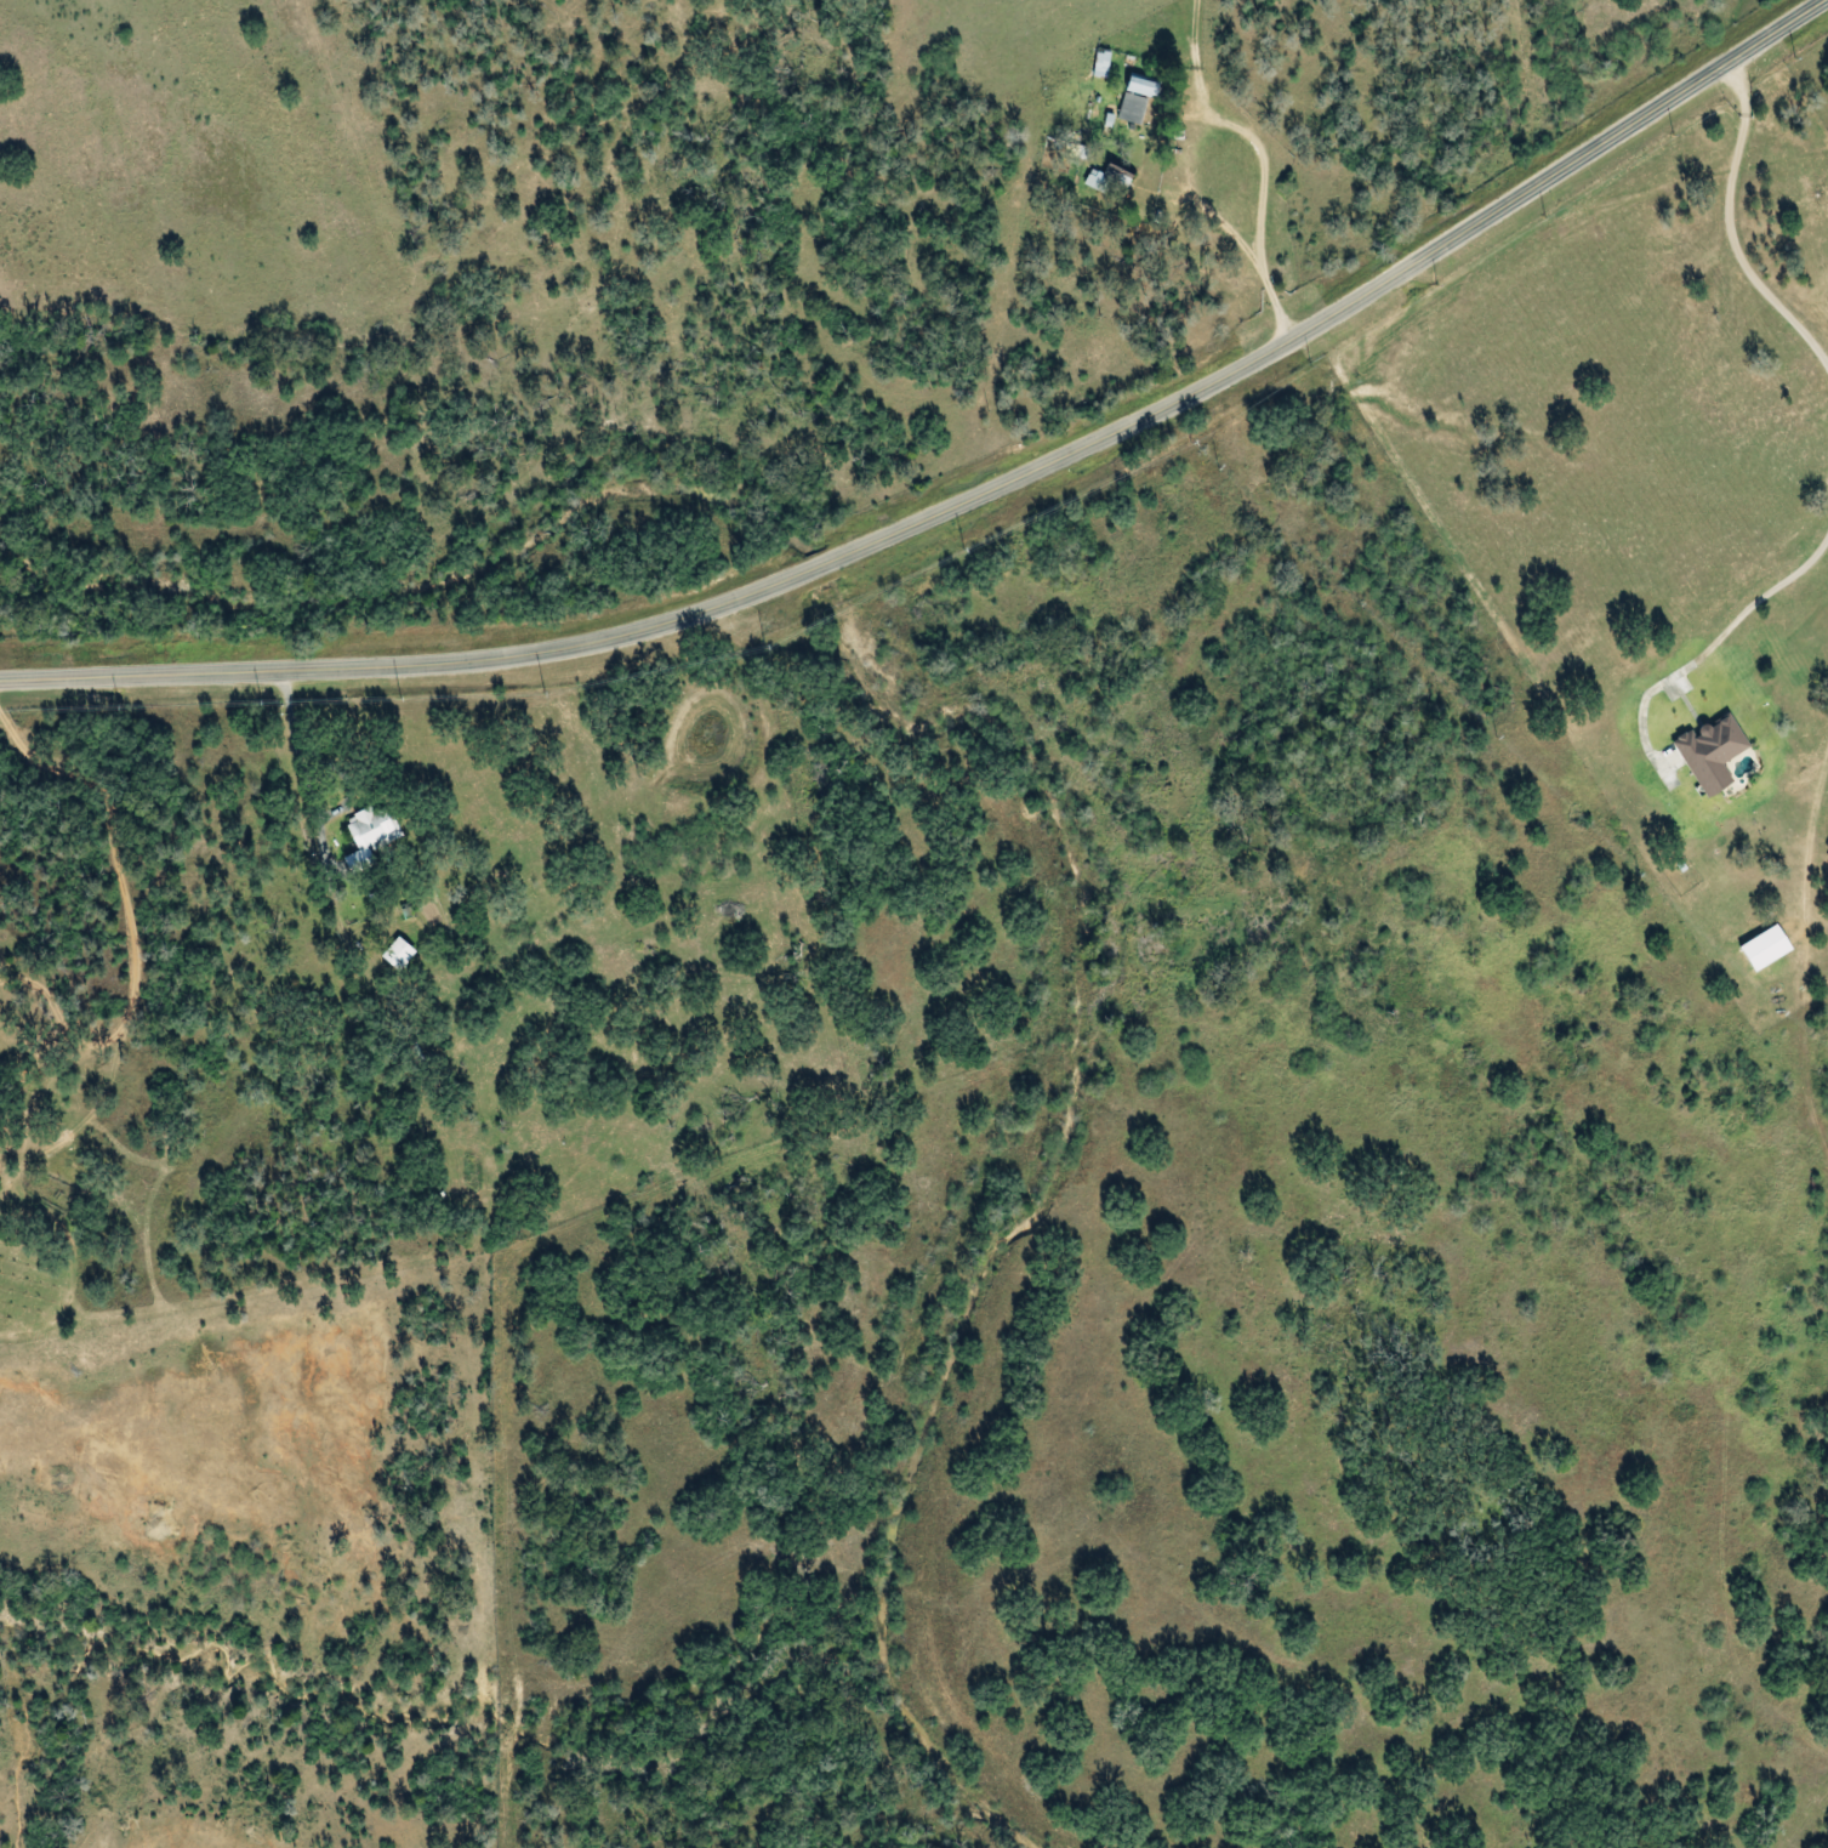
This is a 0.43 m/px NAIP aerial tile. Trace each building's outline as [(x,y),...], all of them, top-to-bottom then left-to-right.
[(1126,94),(1154,97),(1156,82),(1127,78),(1126,94)] [(1117,120),(1140,125),(1145,98),(1122,94),(1117,120)] [(1082,184),(1120,200),(1131,175),(1107,165),(1103,175),(1089,169),(1082,184)] [(1748,748),(1728,714),(1693,735),(1689,730),(1671,741),(1705,799),(1732,783),(1721,764),(1748,748)] [(400,839),(386,809),(372,815),(368,808),(343,820),(357,851),(342,858),(351,878),(374,867),(368,854),(400,839)] [(1737,947),(1752,973),(1790,951),(1775,925),(1737,947)] [(415,952),(396,937),(379,957),(398,973),(415,952)]
